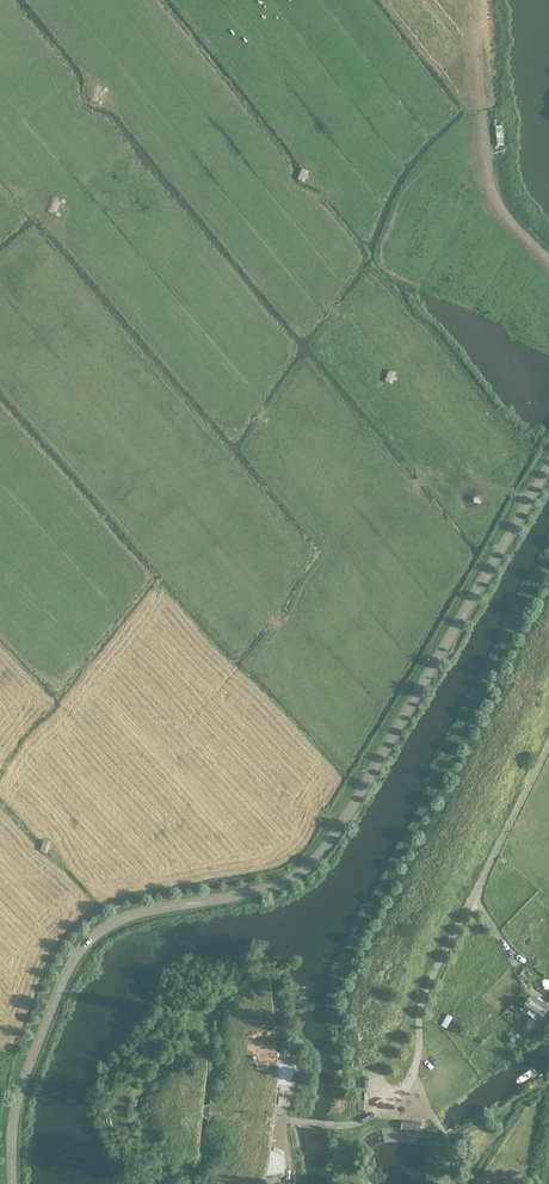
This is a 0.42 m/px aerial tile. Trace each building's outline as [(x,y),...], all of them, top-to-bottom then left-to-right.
[(89,99),(104,104),(105,102),(103,101),(107,90),(110,91),(111,89),(95,83),(89,99)] [(305,181),(306,179),(309,181),(310,178),(307,177),(310,171),(302,168),(298,178),(305,181)] [(46,210),(62,215),(63,212),(60,211),(64,201),(67,202),(67,199),(52,194),(46,210)] [(398,377),(395,376),(396,372),(389,369),(385,380),(392,383),(394,379),(397,380),(398,377)] [(54,848),(50,846),(52,842),(44,840),(40,851),(48,853),(49,849),(53,850),(54,848)] [(196,983),(199,979),(197,978),(195,977),(192,977),(190,977),(186,978),(184,979),(182,981),(180,983),(178,986),(178,989),(178,992),(178,995),(179,998),(181,1000),(184,1002),(186,1004),(187,998),(186,998),(185,997),(183,995),(183,993),(182,992),(182,990),(182,989),(183,988),(183,986),(184,985),(185,984),(187,983),(188,983),(189,982),(191,982),(193,982),(194,982),(196,983)] [(198,992),(197,993),(199,994),(199,993),(200,991),(199,989),(199,987),(198,986),(197,985),(196,984),(200,979),(200,978),(199,979),(196,983),(194,982),(193,982),(191,982),(189,982),(188,983),(187,983),(185,984),(184,985),(183,986),(183,988),(182,989),(182,990),(182,992),(183,993),(183,995),(185,997),(186,998),(187,998),(186,1004),(185,1005),(186,1005),(188,999),(190,999),(191,999),(193,999),(195,998),(196,997),(198,996),(196,995),(195,996),(194,996),(193,997),(191,997),(190,997),(189,997),(188,996),(187,996),(186,995),(185,994),(185,992),(184,991),(184,989),(185,988),(185,987),(186,986),(188,985),(189,984),(190,984),(192,984),(193,984),(194,984),(195,985),(196,986),(197,987),(197,988),(198,989),(198,991),(198,992)] [(197,1000),(198,1000),(200,998),(201,996),(202,994),(202,992),(202,990),(202,987),(201,986),(200,984),(202,981),(200,979),(196,984),(197,985),(198,986),(199,987),(199,989),(200,991),(199,993),(199,994),(198,995),(198,996),(196,997),(195,998),(193,999),(191,999),(190,999),(188,999),(186,1005),(189,1006),(190,1002),(193,1002),(195,1001),(197,1000)] [(531,994),(521,1009),(539,1021),(546,1010),(545,1009),(547,1005),(542,1002),(535,997),(531,994)] [(178,1136),(200,1139),(203,1116),(208,1120),(208,1122),(212,1121),(247,1125),(243,1157),(235,1183),(264,1183),(266,1177),(271,1179),(283,1177),(285,1175),(285,1173),(284,1173),(284,1172),(285,1172),(285,1171),(285,1170),(282,1154),(282,1150),(274,1147),(273,1151),(271,1150),(274,1122),(278,1087),(279,1087),(280,1090),(288,1089),(289,1086),(295,1069),(295,1068),(296,1066),(296,1064),(283,1059),(278,1060),(273,1006),(247,1009),(252,1074),(249,1102),(249,1106),(215,1103),(213,1102),(210,1101),(210,1104),(204,1106),(206,1083),(186,1081),(181,1116),(180,1126),(178,1136)] [(508,1034),(505,1038),(507,1043),(512,1044),(515,1040),(513,1035),(508,1034)] [(402,1122),(401,1128),(420,1130),(421,1128),(421,1123),(402,1121),(402,1122)]
